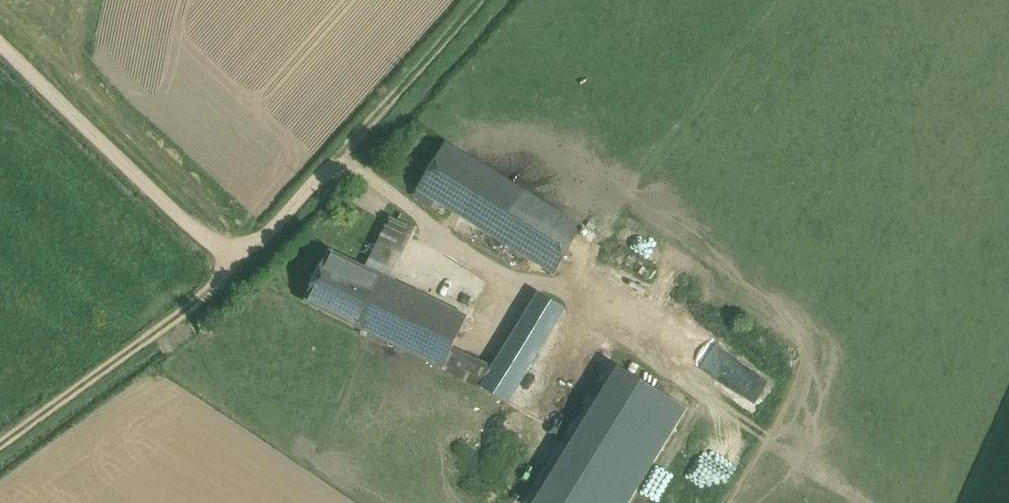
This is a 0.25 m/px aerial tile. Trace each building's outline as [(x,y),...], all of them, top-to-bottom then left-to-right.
[(447,142),(418,189),(435,199),(554,273),(583,226),(447,142)] [(435,199),(418,189),(414,196),(431,206),(435,199)] [(415,227),(391,216),(366,267),(381,274),(393,250),(402,254),(415,227)] [(366,267),(330,250),(305,301),(356,326),(381,274),(366,267)] [(468,316),(381,274),(356,326),(443,368),(453,348),(468,316)] [(494,368),(482,387),(507,403),(565,309),(539,293),(494,368)] [(673,321),(655,351),(728,394),(746,364),(673,321)] [(494,368),(453,348),(443,368),(482,387),(494,368)] [(535,502),(626,502),(633,491),(631,472),(606,474),(597,489),(592,489),(588,497),(572,499),(570,479),(578,478),(577,467),(585,453),(562,455),(535,502)]
